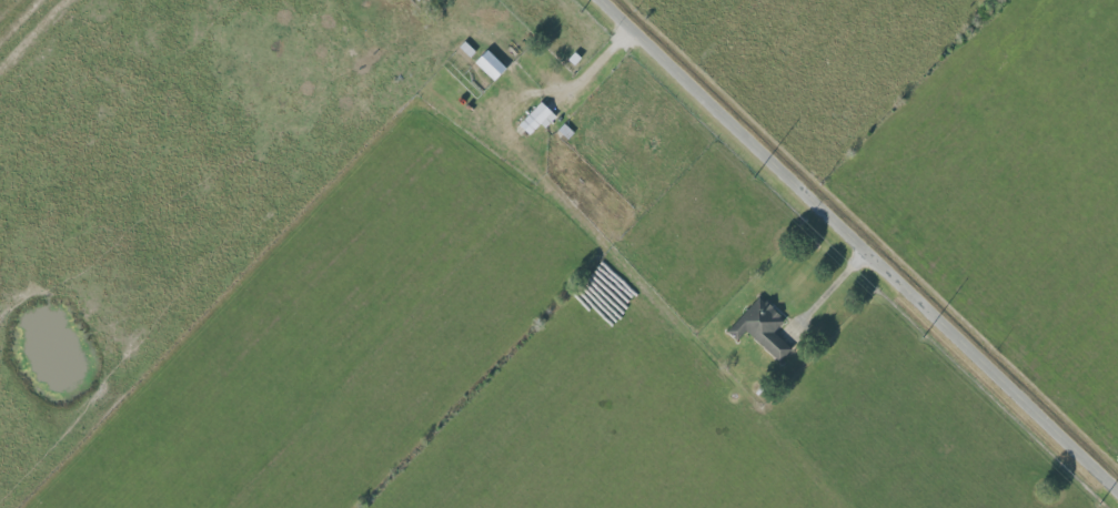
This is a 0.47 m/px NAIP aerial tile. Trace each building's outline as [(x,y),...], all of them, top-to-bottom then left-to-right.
[(505,68),(486,49),(474,62),(493,81),(505,68)] [(529,135),(540,123),(545,128),(556,116),(540,101),(518,124),(529,135)] [(726,331),(736,341),(746,331),(779,362),(791,349),(773,333),(784,320),(759,297),(726,331)]
